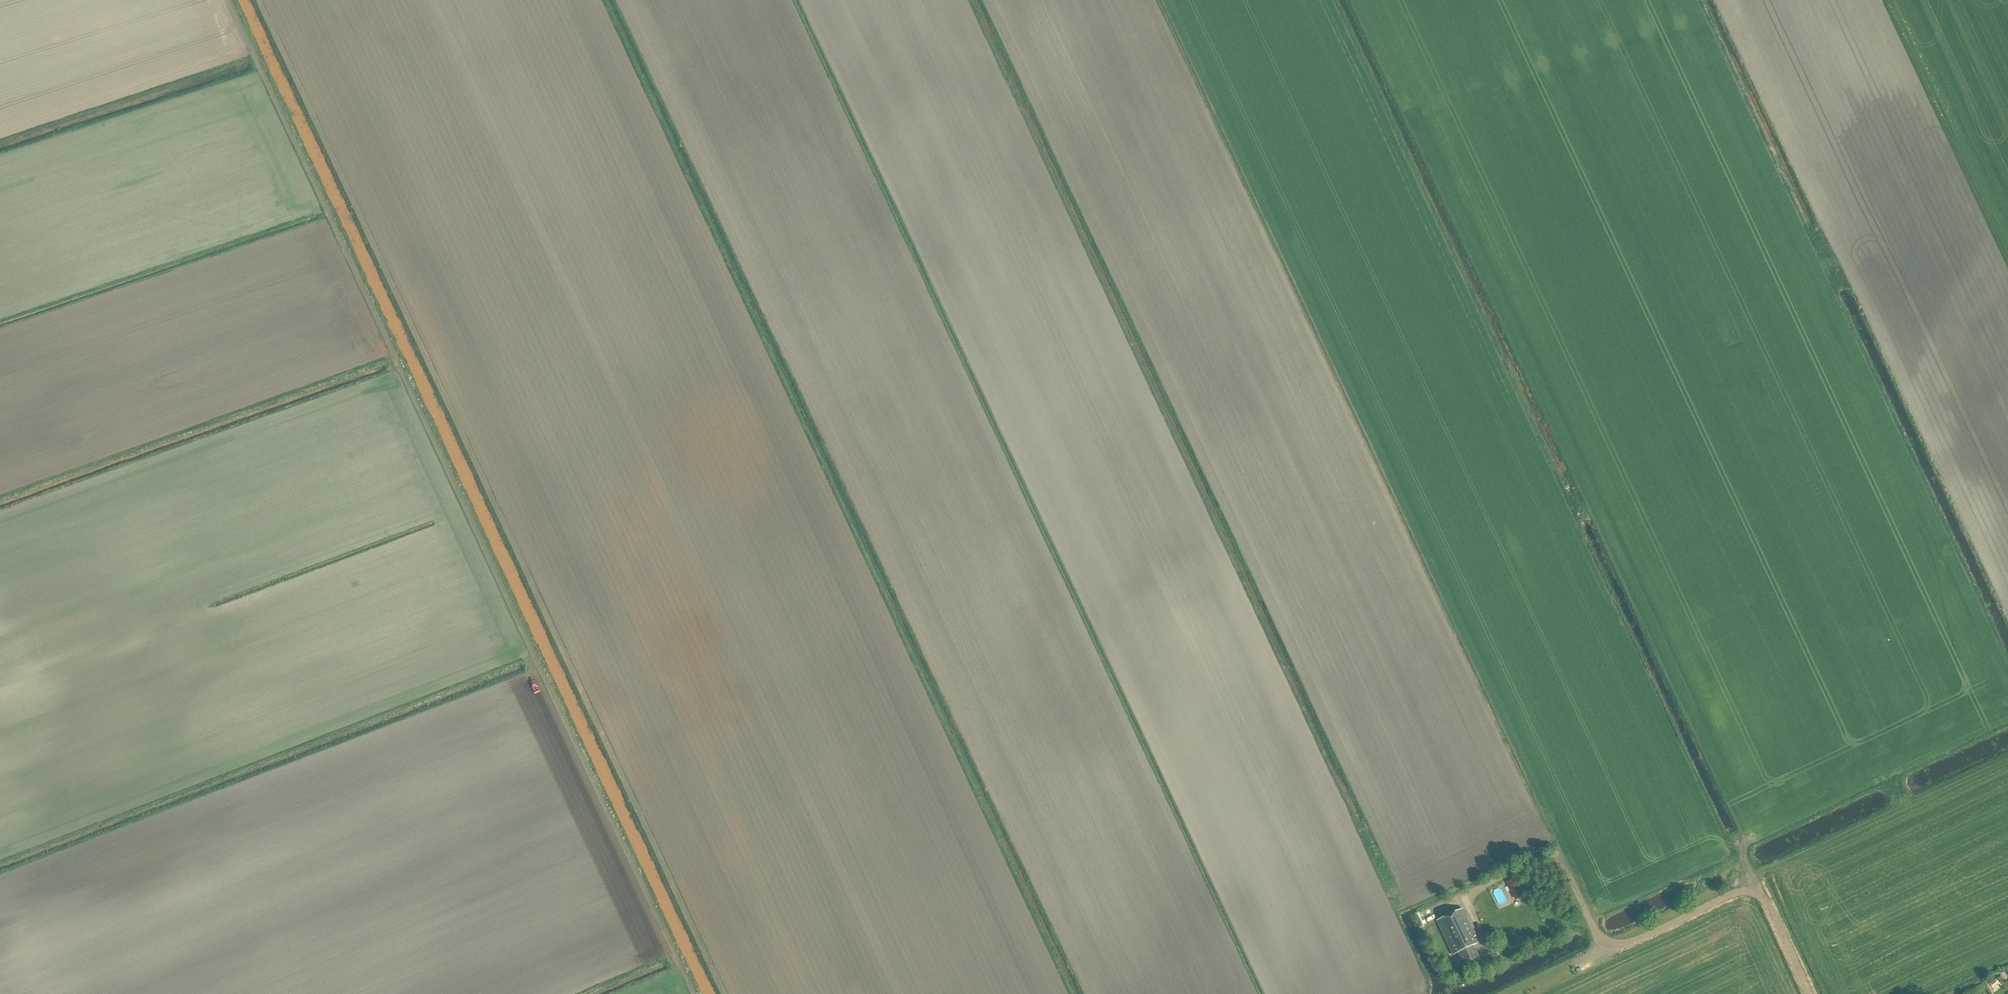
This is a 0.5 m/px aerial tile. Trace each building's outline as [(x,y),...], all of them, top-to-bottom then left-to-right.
[(1463,910),(1439,922),(1455,956),(1459,954),(1464,964),(1480,957),(1475,945),(1479,943),(1463,910)]
